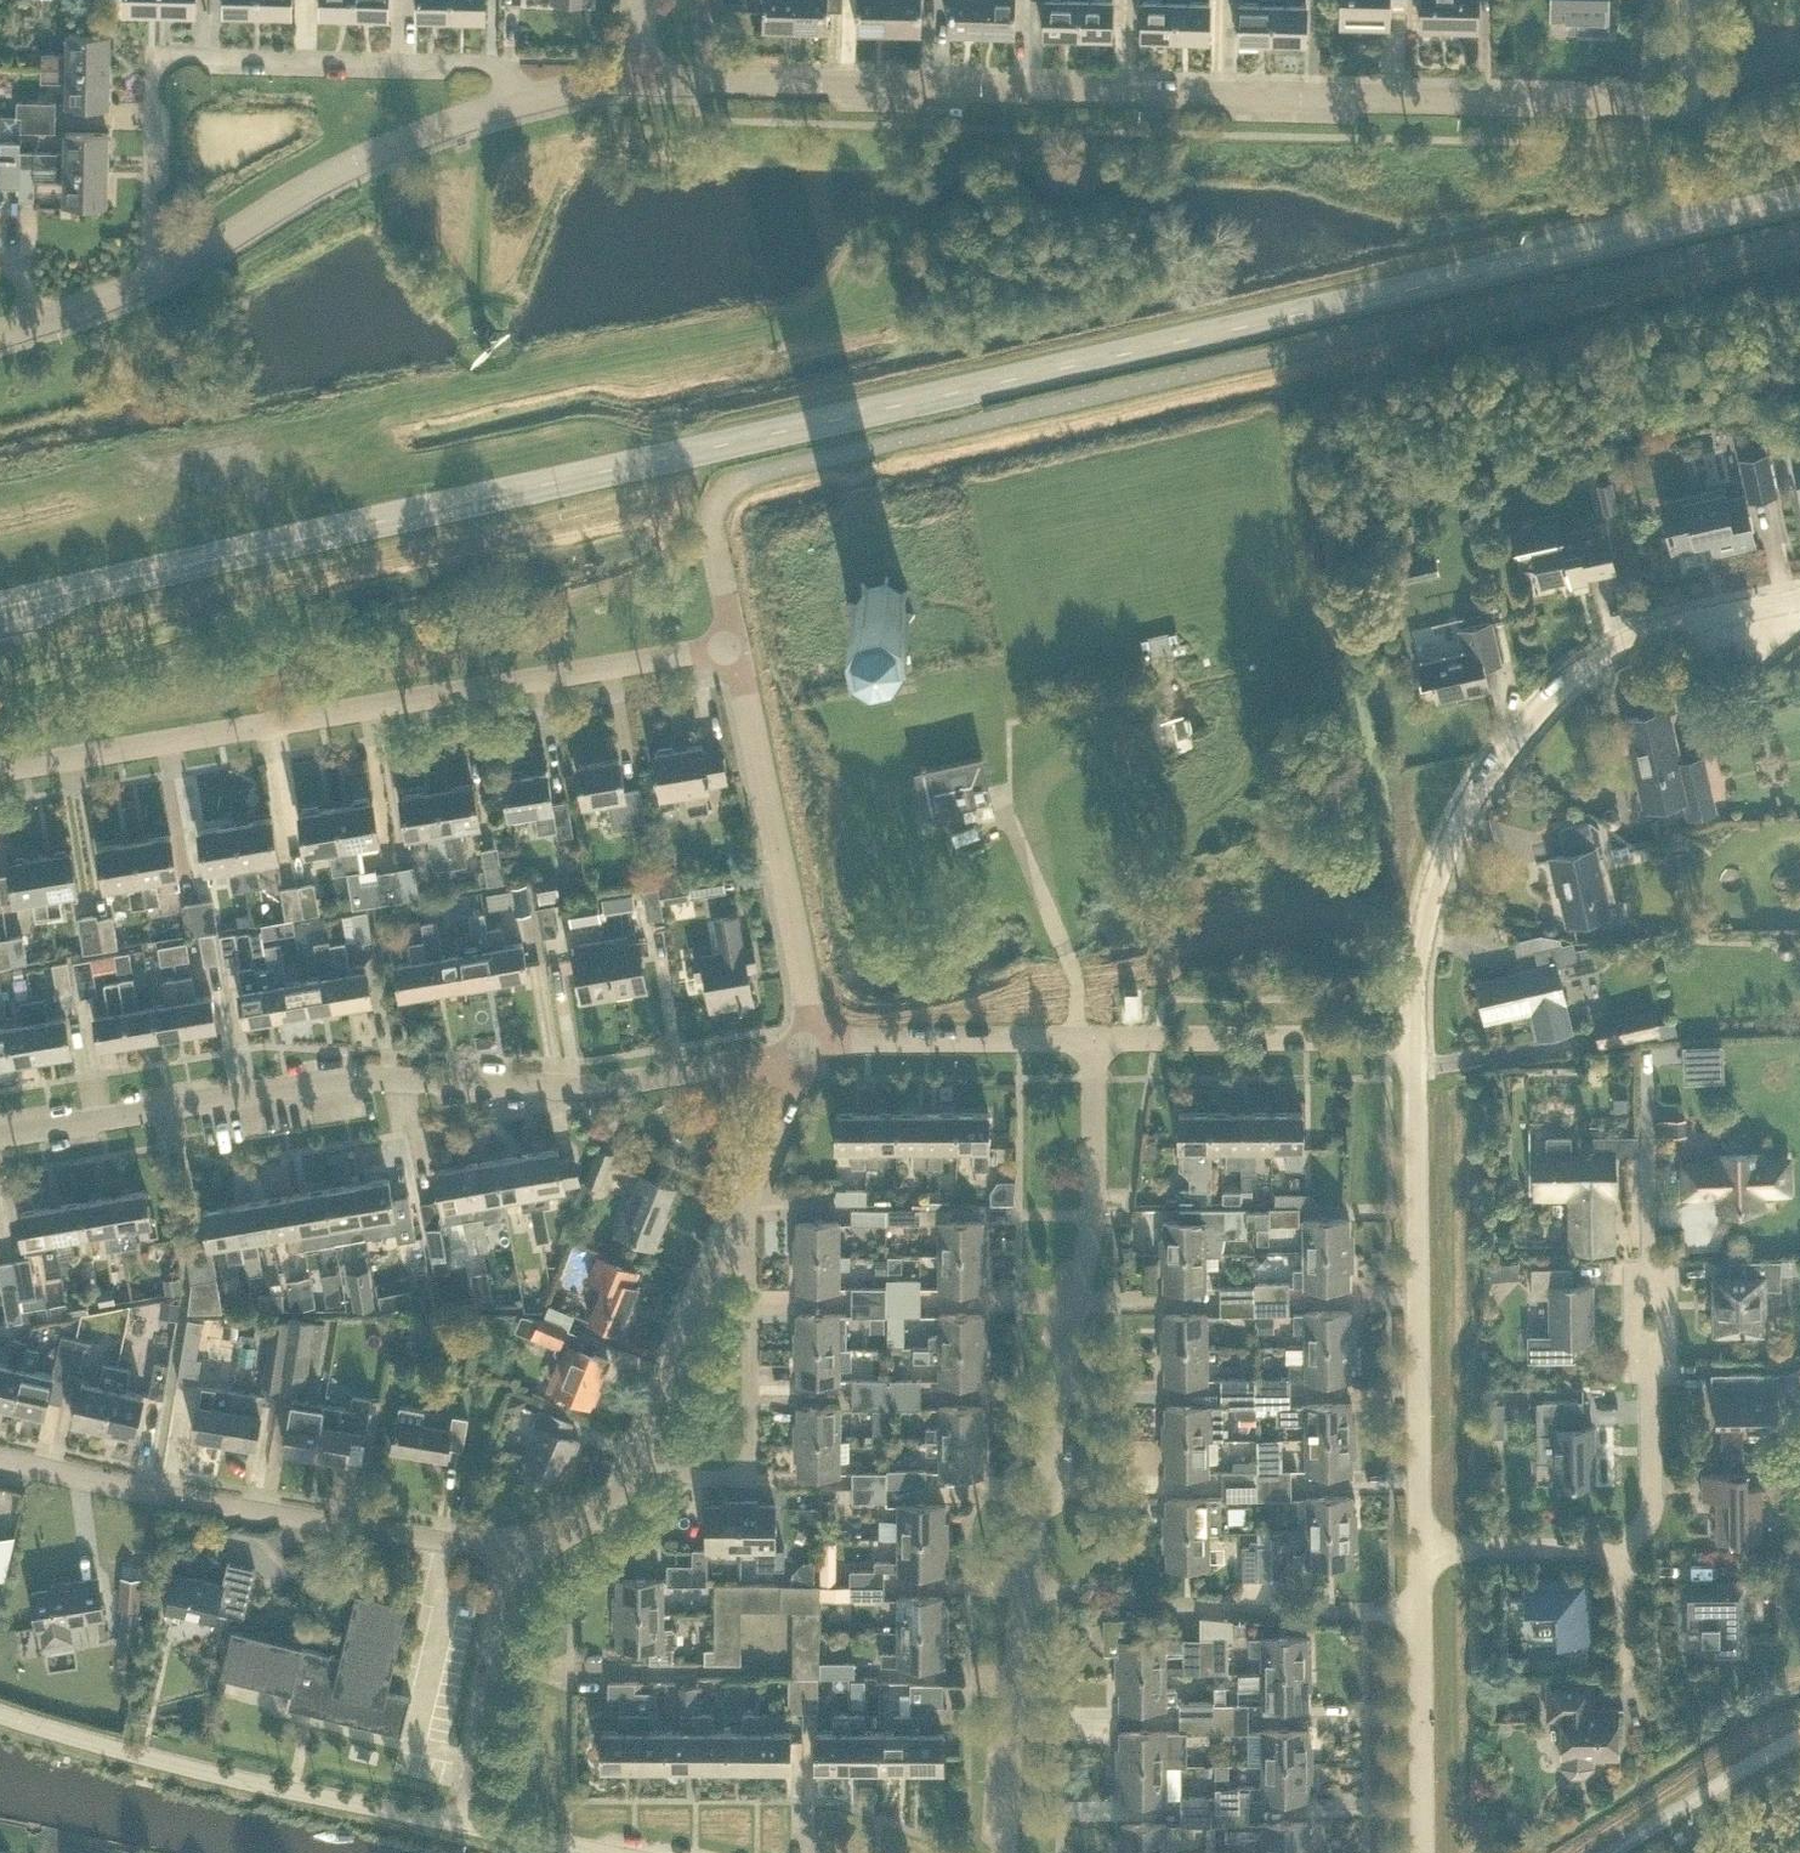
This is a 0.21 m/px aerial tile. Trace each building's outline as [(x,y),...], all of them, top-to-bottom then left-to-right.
[(125,10),(161,11),(161,0),(126,0),(125,10)] [(161,11),(195,12),(195,0),(161,0),(161,11)] [(224,13),(257,13),(258,0),(224,0),(224,13)] [(257,13),(290,14),(291,0),(258,0),(257,13)] [(320,15),(355,16),(355,0),(321,0),(320,15)] [(355,16),(388,17),(389,0),(355,0),(355,16)] [(417,17),(452,18),(452,0),(417,0),(417,17)] [(452,18),(485,19),(485,0),(452,0),(452,18)] [(795,0),(763,0),(762,28),(795,29),(795,0)] [(795,29),(827,30),(828,10),(842,11),(842,0),(795,0),(795,29)] [(856,30),(888,31),(889,0),(857,0),(856,30)] [(888,31),(921,32),(922,0),(889,0),(888,31)] [(950,33),(982,33),(983,0),(951,0),(950,33)] [(1014,34),(1015,0),(983,0),(982,33),(1014,34)] [(1076,36),(1077,0),(1044,0),(1043,35),(1076,36)] [(1076,36),(1110,37),(1111,0),(1077,0),(1076,36)] [(1174,38),(1175,0),(1142,0),(1141,37),(1174,38)] [(1208,39),(1209,0),(1191,0),(1175,0),(1174,38),(1208,39)] [(1238,40),(1271,41),(1272,0),(1259,0),(1259,2),(1239,1),(1238,40)] [(1271,41),(1305,42),(1306,3),(1288,3),(1288,0),(1272,0),(1271,41)] [(1340,27),(1389,28),(1389,10),(1407,11),(1407,0),(1341,0),(1340,27)] [(1421,29),(1476,31),(1477,0),(1421,0),(1421,29)] [(1577,33),(1605,34),(1605,5),(1601,5),(1601,0),(1550,0),(1549,18),(1577,18),(1577,33)] [(41,69),(109,70),(109,34),(68,33),(67,53),(41,53),(41,69)] [(67,102),(108,103),(109,73),(109,70),(41,69),(41,81),(67,82),(67,102)] [(16,117),(21,118),(55,118),(55,103),(16,102),(16,117)] [(55,133),(55,118),(21,118),(21,132),(55,133)] [(66,153),(35,152),(35,168),(107,169),(107,133),(67,132),(66,153)] [(19,188),(19,167),(20,152),(20,141),(1,141),(0,153),(0,187),(19,188)] [(106,202),(107,169),(35,168),(35,152),(20,152),(19,167),(19,188),(19,200),(34,200),(34,179),(65,180),(65,201),(106,202)] [(1753,446),(1756,456),(1739,459),(1747,500),(1776,493),(1767,453),(1765,443),(1753,446)] [(1788,448),(1796,483),(1799,482),(1799,446),(1788,448)] [(1596,484),(1603,513),(1618,509),(1611,481),(1596,484)] [(1752,543),(1742,497),(1724,501),(1721,489),(1662,502),(1673,550),(1713,541),(1715,552),(1752,543)] [(1587,576),(1616,569),(1605,521),(1561,532),(1558,517),(1507,528),(1512,547),(1516,546),(1518,554),(1531,551),(1539,587),(1569,580),(1570,585),(1588,581),(1587,576)] [(1424,573),(1409,577),(1411,586),(1426,583),(1424,573)] [(858,624),(852,628),(854,630),(861,626),(875,634),(873,643),(876,643),(878,635),(894,631),(899,638),(902,636),(897,630),(906,615),(914,617),(915,613),(908,612),(904,595),(909,591),(907,589),(902,593),(887,584),(888,576),(885,576),(883,584),(868,588),(862,581),(860,583),(865,589),(855,603),(847,602),(847,605),(854,606),(858,624)] [(1490,688),(1485,671),(1485,668),(1502,664),(1492,621),(1458,629),(1461,644),(1465,643),(1467,651),(1417,663),(1421,683),(1431,680),(1436,701),(1490,688)] [(1140,640),(1144,656),(1179,648),(1175,632),(1140,640)] [(1645,808),(1682,800),(1686,818),(1717,811),(1703,754),(1678,761),(1666,711),(1674,710),(1667,681),(1633,688),(1639,714),(1625,718),(1645,808)] [(703,750),(702,744),(653,752),(660,794),(684,790),(688,814),(707,811),(703,785),(725,781),(720,748),(703,750)] [(917,771),(926,812),(990,798),(981,756),(917,771)] [(624,791),(619,758),(577,765),(583,803),(584,802),(607,799),(612,826),(645,820),(639,788),(624,791)] [(553,803),(548,770),(509,777),(504,778),(511,815),(536,810),(539,832),(557,829),(559,836),(573,834),(568,800),(553,803)] [(461,827),(480,823),(473,782),(436,789),(450,867),(467,864),(461,827)] [(439,879),(452,877),(450,867),(436,789),(401,795),(408,835),(427,833),(434,869),(437,869),(439,879)] [(335,806),(346,872),(352,906),(387,899),(387,901),(404,899),(398,868),(377,872),(379,879),(362,882),(360,869),(356,844),(379,840),(372,800),(369,800),(369,797),(351,800),(352,803),(335,806)] [(346,872),(335,806),(319,809),(319,805),(302,808),(303,812),(300,812),(307,852),(333,848),(335,856),(329,857),(332,874),(346,872)] [(1602,824),(1608,829),(1616,827),(1621,820),(1619,813),(1612,808),(1605,810),(1600,816),(1602,824)] [(271,817),(235,823),(245,888),(259,886),(256,868),(258,868),(257,861),(278,857),(271,817)] [(1565,854),(1550,858),(1556,884),(1558,883),(1567,922),(1609,912),(1596,856),(1602,854),(1596,828),(1589,821),(1559,828),(1565,854)] [(231,890),(245,888),(235,823),(199,829),(206,870),(232,865),(234,872),(228,873),(231,890)] [(169,834),(134,840),(145,906),(158,903),(155,885),(150,886),(149,880),(176,875),(169,834)] [(131,908),(145,906),(134,840),(98,847),(105,887),(133,883),(133,889),(128,890),(131,908)] [(1629,855),(1627,843),(1611,846),(1613,858),(1629,855)] [(487,884),(502,882),(497,846),(481,849),(487,884)] [(68,851),(38,856),(49,916),(61,914),(57,893),(75,889),(68,851)] [(36,918),(49,916),(38,856),(9,862),(15,900),(33,897),(36,918)] [(414,866),(398,868),(404,899),(403,900),(419,897),(414,866)] [(485,884),(483,869),(474,871),(476,884),(485,884)] [(654,869),(640,876),(646,888),(660,882),(654,869)] [(555,876),(535,879),(539,903),(559,900),(555,876)] [(688,880),(658,885),(661,902),(691,898),(688,880)] [(303,916),(319,913),(314,883),(298,885),(303,916)] [(509,886),(515,915),(531,913),(526,884),(509,886)] [(285,919),(301,917),(301,916),(296,885),(280,888),(285,919)] [(647,919),(663,917),(658,886),(646,888),(642,889),(647,919)] [(633,894),(619,896),(621,909),(635,907),(633,894)] [(212,899),(196,902),(201,933),(218,930),(212,899)] [(597,900),(568,904),(571,925),(600,921),(597,900)] [(201,933),(196,902),(181,904),(186,935),(201,933)] [(536,907),(541,937),(557,934),(552,904),(536,907)] [(356,942),(371,939),(367,910),(352,913),(356,942)] [(458,953),(464,985),(496,980),(487,930),(484,911),(469,914),(472,932),(475,950),(458,953)] [(705,974),(711,1008),(753,1001),(747,967),(756,966),(753,946),(742,948),(736,914),(715,918),(720,952),(694,956),(697,976),(705,974)] [(78,917),(83,953),(101,949),(95,915),(78,917)] [(95,915),(101,949),(118,947),(113,916),(96,919),(96,915),(95,915)] [(310,926),(309,916),(292,919),(295,937),(310,926)] [(394,964),(400,996),(433,990),(421,922),(420,922),(420,918),(406,920),(410,943),(408,943),(411,961),(394,964)] [(279,921),(282,937),(295,935),(292,919),(279,921)] [(442,956),(439,938),(440,938),(436,919),(421,922),(433,990),(464,985),(458,953),(442,956)] [(487,930),(496,980),(527,974),(522,942),(505,945),(502,927),(487,930)] [(261,929),(249,931),(252,945),(263,943),(261,932),(261,929)] [(249,931),(235,934),(234,932),(219,935),(225,965),(240,962),(237,947),(252,945),(249,931)] [(239,989),(245,1021),(277,1016),(263,931),(261,932),(263,943),(268,965),(255,968),(254,965),(238,968),(242,989),(239,989)] [(263,931),(277,1016),(309,1011),(303,979),(285,982),(279,943),(277,943),(266,931),(263,931)] [(199,935),(204,964),(219,962),(214,932),(199,935)] [(329,940),(340,1006),(372,1001),(366,963),(349,966),(345,941),(342,941),(341,933),(328,935),(329,940)] [(23,936),(7,938),(12,965),(27,962),(23,936)] [(12,966),(12,965),(7,938),(0,939),(0,967),(12,966)] [(573,953),(581,1000),(613,995),(603,938),(586,942),(588,950),(573,953)] [(603,938),(613,995),(646,989),(637,941),(606,947),(605,938),(603,938)] [(1777,946),(1776,948),(1777,951),(1778,953),(1779,955),(1781,957),(1783,958),(1786,958),(1788,958),(1791,957),(1793,955),(1794,953),(1795,951),(1796,948),(1795,946),(1794,943),(1793,941),(1791,940),(1788,939),(1786,938),(1783,939),(1781,940),(1779,941),(1778,943),(1777,946)] [(303,979),(309,1011),(340,1006),(329,940),(314,942),(319,976),(303,979)] [(172,944),(175,962),(189,959),(186,941),(172,944)] [(1573,942),(1561,944),(1534,950),(1538,968),(1477,982),(1486,1019),(1532,1008),(1539,1036),(1569,1030),(1554,966),(1593,957),(1589,945),(1575,949),(1573,942)] [(161,964),(175,962),(172,944),(157,946),(161,964)] [(117,971),(132,969),(129,951),(114,953),(117,971)] [(91,958),(73,961),(79,997),(97,994),(91,958)] [(67,961),(52,964),(57,993),(72,990),(67,961)] [(14,979),(23,977),(21,969),(21,968),(13,970),(12,970),(14,979)] [(178,978),(186,1032),(216,1027),(210,994),(195,997),(191,976),(178,978)] [(133,978),(118,981),(129,1042),(159,1037),(153,1004),(137,1007),(133,978)] [(153,1004),(159,1037),(186,1032),(178,978),(163,981),(166,1002),(153,1004)] [(94,1015),(100,1047),(129,1042),(118,981),(104,983),(109,1012),(94,1015)] [(1125,993),(1125,1017),(1137,1017),(1137,993),(1125,993)] [(33,1000),(42,1056),(71,1052),(65,1016),(47,1019),(44,998),(33,1000)] [(6,1026),(13,1062),(42,1056),(33,1000),(20,1002),(23,1023),(6,1026)] [(1611,1018),(1616,1044),(1660,1034),(1654,1008),(1611,1018)] [(13,1062),(6,1026),(0,1027),(0,1064),(13,1062)] [(1704,1082),(1702,1044),(1682,1045),(1684,1083),(1704,1082)] [(1611,1097),(1611,1113),(1627,1113),(1627,1097),(1611,1097)] [(852,1166),(867,1166),(866,1112),(836,1112),(836,1148),(852,1148),(852,1166)] [(896,1112),(866,1112),(867,1166),(883,1166),(883,1148),(897,1148),(896,1112)] [(913,1166),(927,1165),(926,1112),(896,1112),(897,1148),(913,1148),(913,1166)] [(956,1148),(956,1112),(926,1112),(927,1165),(942,1165),(942,1148),(956,1148)] [(988,1112),(956,1112),(956,1148),(972,1148),(972,1168),(988,1168),(988,1112)] [(1189,1177),(1189,1189),(1179,1189),(1178,1203),(1210,1203),(1210,1147),(1211,1147),(1210,1112),(1178,1112),(1179,1168),(1181,1168),(1189,1177)] [(1226,1165),(1241,1165),(1240,1112),(1210,1112),(1211,1147),(1226,1146),(1226,1165)] [(1256,1147),(1271,1147),(1270,1112),(1240,1112),(1241,1165),(1256,1165),(1256,1147)] [(1302,1112),(1270,1112),(1271,1147),(1287,1147),(1287,1168),(1302,1168),(1302,1112)] [(1688,1136),(1687,1118),(1666,1119),(1668,1137),(1688,1136)] [(1545,1156),(1543,1156),(1544,1192),(1573,1191),(1574,1236),(1609,1235),(1608,1191),(1612,1191),(1612,1156),(1616,1156),(1616,1149),(1592,1149),(1592,1156),(1571,1156),(1570,1149),(1570,1143),(1570,1136),(1545,1136),(1545,1144),(1545,1150),(1545,1156)] [(1146,1139),(1143,1160),(1154,1160),(1154,1139),(1146,1139)] [(583,1182),(600,1189),(614,1154),(597,1146),(583,1182)] [(530,1208),(534,1226),(546,1224),(543,1206),(550,1204),(547,1190),(564,1187),(563,1185),(576,1183),(577,1179),(573,1157),(559,1160),(557,1148),(527,1154),(536,1207),(530,1208)] [(501,1183),(503,1197),(504,1197),(519,1194),(522,1209),(530,1208),(536,1207),(527,1154),(497,1159),(501,1183)] [(1720,1190),(1721,1207),(1758,1206),(1758,1191),(1788,1190),(1787,1160),(1757,1161),(1757,1154),(1719,1155),(1719,1162),(1682,1163),(1684,1194),(1713,1193),(1712,1189),(1720,1190)] [(497,1159),(467,1164),(476,1217),(483,1217),(483,1222),(508,1218),(504,1197),(503,1197),(501,1183),(497,1159)] [(476,1217),(467,1164),(436,1169),(445,1222),(463,1219),(466,1236),(485,1233),(483,1222),(483,1217),(476,1217)] [(616,1231),(654,1246),(663,1224),(659,1223),(674,1187),(639,1173),(616,1231)] [(1241,1202),(1241,1204),(1252,1204),(1252,1175),(1241,1175),(1241,1191),(1241,1202)] [(395,1212),(389,1177),(358,1183),(367,1236),(382,1234),(380,1223),(393,1220),(391,1213),(395,1212)] [(1011,1204),(1010,1181),(997,1181),(989,1191),(990,1205),(1011,1204)] [(327,1188),(333,1223),(336,1241),(367,1236),(358,1183),(327,1188)] [(333,1223),(327,1188),(296,1193),(306,1247),(320,1244),(317,1226),(333,1223)] [(836,1203),(866,1203),(866,1189),(836,1189),(836,1203)] [(145,1190),(114,1195),(123,1253),(136,1251),(135,1245),(137,1244),(134,1225),(151,1223),(145,1190)] [(927,1197),(927,1208),(948,1208),(948,1190),(927,1191),(928,1197),(927,1197)] [(1222,1202),(1241,1202),(1241,1191),(1222,1191),(1222,1202)] [(875,1192),(875,1204),(890,1204),(891,1192),(875,1192)] [(1274,1207),(1298,1208),(1298,1206),(1314,1206),(1314,1192),(1274,1192),(1274,1207)] [(287,1231),(290,1249),(304,1247),(306,1247),(296,1193),(266,1198),(272,1234),(287,1231)] [(122,1253),(123,1253),(114,1195),(82,1201),(87,1233),(103,1231),(107,1250),(121,1247),(122,1253)] [(920,1208),(927,1208),(927,1197),(912,1197),(912,1208),(920,1208)] [(266,1198),(235,1204),(245,1257),(244,1257),(247,1275),(248,1274),(263,1272),(260,1255),(257,1237),(272,1234),(266,1198)] [(82,1201),(50,1207),(59,1258),(74,1256),(71,1236),(87,1233),(82,1201)] [(245,1257),(235,1204),(203,1209),(209,1245),(227,1242),(230,1259),(244,1257),(245,1257)] [(59,1258),(50,1207),(18,1212),(23,1244),(40,1241),(46,1276),(61,1274),(59,1258)] [(1222,1251),(1224,1225),(1245,1225),(1245,1210),(1245,1207),(1214,1208),(1214,1220),(1204,1221),(1163,1221),(1163,1238),(1159,1238),(1159,1255),(1218,1255),(1222,1255),(1222,1251)] [(1298,1208),(1274,1207),(1268,1207),(1269,1225),(1298,1224),(1298,1207),(1298,1208)] [(851,1224),(886,1223),(886,1208),(851,1209),(851,1224)] [(886,1208),(886,1223),(886,1224),(920,1223),(920,1208),(886,1208)] [(1257,1225),(1268,1225),(1268,1209),(1245,1210),(1245,1225),(1257,1225)] [(1303,1219),(1304,1253),(1352,1253),(1352,1236),(1349,1236),(1348,1218),(1303,1219)] [(797,1221),(797,1238),(793,1238),(793,1255),(839,1255),(839,1221),(797,1221)] [(939,1221),(939,1257),(986,1257),(986,1239),(982,1239),(982,1221),(939,1221)] [(425,1226),(431,1260),(448,1257),(441,1223),(425,1226)] [(549,1238),(546,1224),(534,1226),(536,1241),(549,1238)] [(1268,1225),(1257,1225),(1257,1243),(1268,1243),(1268,1225)] [(488,1250),(485,1233),(466,1236),(469,1253),(476,1252),(483,1251),(484,1260),(490,1258),(488,1250)] [(185,1250),(190,1281),(191,1285),(187,1312),(222,1311),(216,1277),(211,1246),(185,1250)] [(574,1246),(566,1265),(584,1273),(592,1254),(574,1246)] [(1352,1270),(1352,1253),(1304,1253),(1304,1268),(1292,1268),(1293,1285),(1304,1285),(1304,1287),(1349,1287),(1349,1270),(1352,1270)] [(589,1320),(619,1332),(637,1287),(631,1284),(637,1271),(613,1261),(597,1255),(588,1277),(604,1284),(589,1320)] [(793,1272),(797,1272),(797,1289),(839,1289),(839,1269),(849,1268),(849,1255),(839,1255),(793,1255),(793,1272)] [(1164,1273),(1164,1289),(1205,1289),(1204,1268),(1218,1268),(1218,1255),(1159,1255),(1159,1273),(1164,1273)] [(1255,1265),(1260,1265),(1264,1262),(1264,1255),(1255,1255),(1255,1265)] [(886,1269),(900,1269),(900,1256),(886,1256),(886,1269)] [(13,1260),(24,1320),(24,1322),(49,1318),(44,1295),(36,1296),(29,1257),(13,1260)] [(939,1289),(982,1289),(982,1274),(986,1274),(986,1257),(939,1257),(939,1289)] [(875,1258),(875,1273),(885,1274),(885,1259),(875,1258)] [(1713,1277),(1714,1332),(1763,1332),(1762,1288),(1780,1288),(1780,1259),(1728,1260),(1728,1277),(1713,1277)] [(1798,1273),(1798,1259),(1780,1259),(1780,1273),(1798,1273)] [(0,1282),(8,1322),(24,1320),(13,1260),(0,1262),(0,1279),(0,1282)] [(1489,1277),(1500,1277),(1500,1262),(1489,1262),(1489,1277)] [(1591,1338),(1591,1284),(1572,1285),(1571,1267),(1531,1268),(1531,1296),(1549,1296),(1550,1337),(1530,1338),(1530,1358),(1527,1358),(1527,1360),(1574,1359),(1574,1358),(1573,1358),(1572,1338),(1591,1338)] [(486,1270),(471,1273),(476,1299),(492,1296),(486,1270)] [(163,1279),(166,1294),(181,1291),(179,1276),(163,1279)] [(886,1287),(886,1301),(920,1301),(920,1279),(886,1279),(886,1287)] [(315,1307),(311,1281),(287,1285),(291,1310),(315,1307)] [(1220,1302),(1255,1301),(1255,1300),(1255,1282),(1254,1282),(1254,1285),(1219,1286),(1220,1302)] [(1255,1282),(1255,1300),(1289,1300),(1288,1282),(1255,1282)] [(339,1287),(323,1289),(325,1305),(341,1302),(339,1287)] [(350,1291),(353,1310),(374,1306),(371,1287),(350,1291)] [(886,1301),(886,1287),(851,1287),(851,1301),(886,1301)] [(100,1305),(115,1302),(113,1290),(98,1292),(100,1305)] [(283,1307),(281,1292),(257,1295),(259,1310),(283,1307)] [(86,1298),(67,1301),(69,1315),(88,1312),(86,1298)] [(176,1320),(179,1303),(162,1300),(159,1317),(176,1320)] [(553,1300),(548,1315),(574,1323),(578,1308),(553,1300)] [(1255,1301),(1255,1314),(1289,1313),(1289,1300),(1255,1300),(1255,1301)] [(51,1318),(69,1315),(67,1301),(49,1304),(51,1318)] [(851,1316),(886,1316),(886,1301),(851,1301),(851,1316)] [(886,1301),(886,1316),(921,1316),(921,1301),(886,1301)] [(1220,1315),(1255,1314),(1255,1301),(1220,1302),(1220,1315)] [(1353,1327),(1350,1327),(1349,1309),(1305,1310),(1305,1313),(1293,1313),(1293,1332),(1305,1332),(1305,1345),(1354,1345),(1353,1327)] [(1205,1312),(1164,1313),(1164,1329),(1161,1329),(1161,1347),(1206,1346),(1205,1312)] [(928,1335),(928,1347),(986,1347),(986,1329),(982,1329),(982,1313),(939,1313),(939,1335),(928,1335)] [(794,1330),(794,1347),(850,1348),(850,1336),(839,1336),(839,1314),(797,1314),(797,1330),(794,1330)] [(290,1316),(289,1322),(286,1347),(286,1348),(308,1351),(313,1320),(290,1316)] [(538,1320),(530,1337),(532,1338),(555,1347),(553,1350),(558,1358),(546,1387),(554,1391),(589,1405),(608,1360),(592,1353),(563,1341),(568,1328),(540,1316),(539,1316),(538,1320)] [(1274,1332),(1273,1316),(1256,1316),(1257,1333),(1274,1332)] [(245,1318),(241,1343),(253,1345),(255,1331),(267,1333),(268,1324),(255,1322),(256,1320),(245,1318)] [(177,1381),(197,1384),(201,1359),(197,1358),(202,1321),(187,1319),(177,1381)] [(272,1324),(269,1339),(262,1383),(280,1386),(286,1347),(289,1322),(272,1319),(272,1324)] [(410,1337),(425,1339),(427,1323),(412,1321),(410,1337)] [(224,1323),(222,1336),(237,1339),(239,1325),(224,1323)] [(53,1367),(68,1371),(75,1339),(61,1335),(53,1367)] [(12,1406),(26,1346),(27,1341),(13,1338),(7,1363),(0,1361),(0,1404),(12,1406)] [(90,1342),(75,1339),(68,1371),(83,1374),(90,1342)] [(1289,1362),(1289,1377),(1306,1377),(1306,1379),(1350,1379),(1350,1362),(1354,1362),(1354,1345),(1305,1345),(1305,1362),(1289,1362)] [(12,1406),(44,1413),(52,1373),(34,1369),(39,1349),(26,1346),(12,1406)] [(1206,1347),(1206,1346),(1161,1347),(1161,1364),(1165,1364),(1165,1381),(1206,1380),(1206,1360),(1219,1360),(1218,1347),(1206,1347)] [(839,1382),(839,1360),(850,1360),(850,1348),(794,1347),(794,1365),(797,1365),(797,1382),(839,1382)] [(986,1366),(986,1347),(928,1347),(928,1360),(939,1360),(939,1381),(982,1381),(982,1366),(986,1366)] [(154,1361),(149,1395),(163,1398),(168,1364),(154,1361)] [(82,1380),(72,1420),(103,1427),(117,1365),(103,1362),(99,1384),(82,1380)] [(103,1427),(134,1434),(144,1394),(126,1390),(131,1368),(117,1365),(103,1427)] [(1715,1389),(1715,1411),(1715,1426),(1715,1428),(1720,1428),(1720,1456),(1742,1456),(1742,1450),(1742,1425),(1761,1425),(1761,1427),(1766,1427),(1766,1425),(1777,1425),(1777,1404),(1799,1404),(1799,1370),(1776,1370),(1776,1372),(1772,1372),(1729,1372),(1729,1388),(1715,1389)] [(1256,1378),(1256,1392),(1290,1392),(1289,1377),(1256,1378)] [(887,1393),(887,1379),(852,1378),(852,1393),(887,1393)] [(1256,1394),(1256,1392),(1256,1378),(1220,1378),(1220,1393),(1256,1394)] [(887,1379),(887,1393),(920,1394),(921,1379),(887,1379)] [(201,1384),(193,1434),(224,1439),(233,1389),(215,1386),(201,1384)] [(233,1389),(224,1439),(255,1444),(264,1393),(249,1391),(233,1389)] [(512,1392),(505,1406),(520,1413),(527,1399),(512,1392)] [(1256,1407),(1276,1407),(1276,1406),(1290,1406),(1290,1392),(1256,1392),(1256,1394),(1256,1407)] [(852,1408),(887,1408),(887,1393),(852,1393),(852,1408)] [(920,1394),(887,1393),(887,1408),(920,1408),(920,1394)] [(1254,1407),(1256,1407),(1256,1394),(1220,1393),(1220,1404),(1220,1407),(1223,1407),(1234,1407),(1254,1407)] [(323,1404),(315,1454),(347,1459),(352,1430),(365,1432),(371,1398),(352,1395),(350,1407),(340,1406),(340,1407),(323,1404)] [(292,1398),(284,1448),(315,1454),(323,1404),(324,1403),(306,1400),(292,1398)] [(1582,1399),(1541,1400),(1542,1433),(1542,1464),(1554,1464),(1554,1483),(1593,1482),(1592,1427),(1582,1427),(1582,1399)] [(1223,1438),(1223,1407),(1220,1407),(1220,1404),(1206,1405),(1207,1439),(1223,1438)] [(1306,1423),(1306,1438),(1355,1438),(1354,1421),(1351,1421),(1350,1404),(1306,1404),(1306,1406),(1290,1406),(1276,1406),(1276,1407),(1276,1423),(1306,1423)] [(1502,1422),(1502,1404),(1488,1404),(1488,1422),(1502,1422)] [(1206,1405),(1165,1405),(1165,1422),(1162,1422),(1162,1439),(1207,1439),(1206,1405)] [(399,1406),(391,1450),(446,1459),(448,1446),(462,1448),(468,1416),(452,1414),(450,1429),(422,1424),(424,1410),(399,1406)] [(797,1406),(797,1422),(794,1422),(794,1440),(848,1440),(848,1422),(839,1422),(839,1406),(797,1406)] [(928,1427),(928,1440),(987,1440),(987,1422),(982,1422),(982,1406),(939,1406),(939,1427),(928,1427)] [(1254,1407),(1234,1407),(1234,1415),(1239,1417),(1254,1417),(1254,1407)] [(568,1467),(572,1456),(578,1441),(566,1436),(571,1423),(538,1409),(533,1422),(541,1426),(522,1471),(556,1485),(564,1466),(568,1467)] [(871,1438),(872,1443),(885,1443),(886,1439),(885,1433),(872,1433),(871,1438)] [(1355,1455),(1355,1438),(1306,1438),(1306,1472),(1351,1472),(1351,1455),(1355,1455)] [(1162,1457),(1166,1457),(1166,1473),(1207,1473),(1207,1439),(1162,1439),(1162,1457)] [(1275,1439),(1256,1439),(1257,1470),(1275,1470),(1275,1439)] [(797,1458),(798,1474),(839,1474),(839,1460),(848,1460),(848,1440),(794,1440),(794,1458),(797,1458)] [(939,1474),(982,1474),(982,1457),(987,1457),(987,1440),(928,1440),(925,1440),(925,1453),(939,1453),(939,1474)] [(1232,1460),(1232,1470),(1256,1470),(1256,1460),(1232,1460)] [(1777,1475),(1777,1464),(1761,1465),(1761,1475),(1777,1475)] [(886,1469),(886,1471),(887,1486),(925,1485),(925,1468),(886,1469)] [(1257,1470),(1257,1485),(1290,1485),(1290,1469),(1275,1470),(1257,1470)] [(1257,1487),(1257,1485),(1257,1470),(1256,1470),(1232,1470),(1221,1470),(1221,1487),(1257,1487)] [(887,1488),(887,1486),(886,1471),(852,1472),(852,1488),(887,1488)] [(1716,1541),(1760,1541),(1760,1487),(1745,1488),(1745,1474),(1702,1474),(1702,1499),(1719,1498),(1719,1511),(1716,1511),(1716,1541)] [(1257,1487),(1257,1499),(1290,1498),(1290,1485),(1257,1485),(1257,1487)] [(1222,1499),(1257,1499),(1257,1487),(1221,1487),(1222,1499)] [(852,1488),(852,1500),(852,1501),(887,1501),(887,1488),(852,1488)] [(1306,1496),(1306,1529),(1356,1529),(1356,1512),(1352,1512),(1351,1495),(1306,1496)] [(1166,1498),(1166,1515),(1163,1515),(1163,1533),(1220,1533),(1220,1497),(1166,1498)] [(706,1548),(706,1549),(707,1549),(742,1549),(742,1500),(725,1499),(725,1504),(706,1504),(706,1548)] [(742,1500),(742,1549),(757,1549),(757,1568),(784,1568),(784,1552),(775,1552),(775,1504),(759,1504),(759,1500),(742,1500)] [(898,1504),(898,1540),(947,1540),(947,1521),(943,1521),(943,1504),(898,1504)] [(1356,1529),(1306,1529),(1307,1553),(1292,1553),(1292,1568),(1307,1568),(1307,1564),(1352,1563),(1352,1546),(1356,1546),(1356,1529)] [(1241,1580),(1258,1579),(1257,1531),(1256,1531),(1256,1539),(1249,1539),(1249,1545),(1241,1545),(1241,1580)] [(1271,1531),(1257,1531),(1258,1579),(1272,1579),(1272,1545),(1271,1531)] [(1163,1549),(1167,1548),(1167,1566),(1208,1565),(1208,1533),(1163,1533),(1163,1549)] [(874,1561),(874,1570),(883,1570),(898,1570),(898,1571),(943,1572),(943,1554),(947,1554),(947,1540),(898,1540),(898,1561),(874,1561)] [(692,1548),(692,1564),(693,1584),(707,1584),(707,1549),(706,1549),(706,1548),(692,1548)] [(221,1584),(174,1573),(166,1609),(214,1620),(216,1612),(243,1618),(255,1568),(227,1562),(221,1584)] [(792,1572),(792,1583),(813,1584),(813,1563),(802,1563),(792,1572)] [(693,1584),(692,1564),(667,1564),(667,1584),(693,1584)] [(849,1569),(849,1584),(883,1584),(883,1570),(874,1570),(849,1569)] [(46,1585),(47,1589),(32,1592),(37,1628),(41,1627),(44,1645),(61,1642),(74,1640),(71,1622),(103,1617),(97,1576),(46,1585)] [(614,1594),(614,1611),(663,1613),(663,1578),(617,1579),(617,1594),(614,1594)] [(1556,1642),(1586,1642),(1586,1580),(1524,1580),(1523,1610),(1535,1610),(1535,1631),(1556,1631),(1556,1642)] [(714,1609),(740,1609),(753,1610),(753,1583),(714,1583),(714,1609)] [(753,1610),(767,1610),(767,1583),(753,1583),(753,1610)] [(767,1583),(767,1610),(779,1610),(779,1583),(767,1583)] [(779,1610),(792,1610),(819,1610),(819,1599),(819,1585),(820,1583),(813,1584),(792,1583),(779,1583),(779,1610)] [(883,1598),(883,1584),(849,1584),(849,1585),(849,1598),(883,1598)] [(386,1690),(407,1602),(357,1589),(341,1656),(233,1630),(222,1674),(290,1690),(286,1705),(402,1733),(411,1696),(386,1690)] [(1724,1651),(1740,1651),(1740,1590),(1684,1591),(1685,1626),(1701,1626),(1702,1638),(1715,1638),(1715,1650),(1724,1650),(1724,1651)] [(946,1615),(943,1615),(943,1597),(897,1597),(897,1631),(946,1631),(946,1615)] [(119,1625),(117,1646),(135,1648),(137,1627),(140,1606),(131,1605),(122,1604),(122,1605),(119,1625)] [(714,1609),(714,1622),(740,1622),(740,1609),(714,1609)] [(819,1610),(792,1610),(792,1623),(819,1623),(819,1610)] [(614,1629),(617,1629),(617,1647),(649,1647),(649,1662),(673,1662),(673,1647),(677,1641),(684,1641),(684,1632),(672,1631),(672,1626),(663,1626),(663,1613),(614,1611),(614,1629)] [(1104,1652),(1120,1652),(1120,1655),(1115,1655),(1116,1673),(1164,1672),(1163,1638),(1136,1638),(1136,1617),(1103,1618),(1104,1652)] [(1243,1635),(1243,1621),(1233,1621),(1233,1635),(1243,1635)] [(740,1622),(714,1622),(713,1635),(740,1635),(740,1622)] [(819,1633),(819,1623),(792,1623),(792,1636),(820,1636),(820,1633),(819,1633)] [(880,1664),(943,1665),(943,1648),(946,1648),(946,1631),(897,1631),(897,1650),(880,1650),(880,1664)] [(713,1635),(713,1648),(740,1648),(740,1635),(713,1635)] [(820,1650),(820,1636),(792,1636),(792,1649),(820,1650)] [(1306,1636),(1261,1637),(1249,1637),(1249,1654),(1262,1653),(1262,1671),(1311,1671),(1310,1654),(1306,1654),(1306,1636)] [(1164,1654),(1183,1654),(1184,1665),(1184,1673),(1214,1672),(1213,1637),(1199,1637),(1183,1638),(1163,1638),(1164,1654)] [(1214,1672),(1228,1672),(1227,1637),(1213,1637),(1214,1672)] [(740,1648),(713,1648),(704,1648),(704,1662),(740,1663),(740,1648)] [(820,1656),(820,1650),(792,1649),(792,1663),(819,1663),(819,1661),(819,1656),(820,1656)] [(854,1662),(819,1661),(819,1663),(818,1676),(854,1676),(854,1662)] [(792,1663),(792,1677),(804,1676),(818,1676),(819,1663),(792,1663)] [(1262,1705),(1306,1705),(1306,1688),(1311,1688),(1311,1671),(1262,1671),(1262,1705)] [(1164,1689),(1164,1672),(1116,1673),(1116,1690),(1120,1690),(1120,1707),(1164,1706),(1164,1702),(1177,1702),(1177,1688),(1164,1689)] [(804,1676),(792,1677),(788,1677),(788,1711),(803,1711),(804,1676)] [(818,1676),(804,1676),(803,1711),(818,1711),(818,1676)] [(850,1681),(850,1696),(864,1696),(864,1681),(850,1681)] [(1591,1681),(1547,1681),(1547,1718),(1561,1718),(1562,1756),(1562,1768),(1570,1777),(1585,1777),(1594,1767),(1594,1756),(1617,1756),(1616,1708),(1622,1708),(1622,1707),(1600,1708),(1592,1708),(1591,1682),(1591,1681)] [(608,1682),(608,1695),(619,1695),(635,1695),(635,1691),(635,1682),(608,1682)] [(942,1704),(942,1697),(943,1683),(910,1682),(909,1697),(909,1713),(910,1713),(910,1768),(942,1768),(942,1731),(925,1731),(925,1713),(927,1713),(927,1704),(942,1704)] [(666,1767),(696,1767),(696,1713),(697,1686),(678,1686),(678,1712),(681,1712),(681,1730),(666,1730),(666,1767)] [(635,1767),(666,1767),(666,1730),(650,1730),(650,1712),(650,1691),(635,1691),(635,1695),(635,1767)] [(602,1767),(635,1767),(635,1695),(619,1695),(619,1730),(602,1730),(602,1767)] [(1179,1719),(1214,1719),(1214,1703),(1214,1700),(1179,1701),(1179,1719)] [(1214,1719),(1248,1719),(1247,1702),(1214,1703),(1214,1719)] [(696,1767),(758,1767),(758,1713),(743,1713),(743,1730),(711,1730),(711,1713),(696,1713),(696,1767)] [(773,1713),(758,1713),(758,1767),(790,1767),(790,1730),(773,1730),(773,1713)] [(815,1767),(848,1768),(848,1713),(833,1713),(833,1731),(815,1731),(815,1767)] [(863,1713),(848,1713),(848,1768),(879,1767),(879,1731),(863,1731),(863,1713)] [(879,1767),(910,1768),(910,1713),(909,1713),(894,1713),(894,1731),(879,1731),(879,1767)] [(1179,1732),(1214,1732),(1214,1719),(1179,1719),(1179,1732)] [(1248,1732),(1248,1719),(1214,1719),(1214,1732),(1248,1732)] [(1262,1729),(1262,1763),(1311,1762),(1311,1746),(1307,1746),(1307,1729),(1262,1729)] [(1116,1765),(1164,1764),(1164,1765),(1180,1765),(1186,1765),(1186,1732),(1179,1732),(1179,1731),(1176,1731),(1164,1731),(1120,1731),(1120,1748),(1116,1748),(1116,1765)] [(1201,1764),(1214,1764),(1214,1752),(1200,1752),(1201,1764)] [(1248,1797),(1308,1797),(1307,1779),(1312,1779),(1312,1762),(1262,1763),(1262,1785),(1232,1785),(1232,1795),(1248,1795),(1248,1797)] [(1164,1765),(1164,1764),(1116,1765),(1117,1781),(1121,1781),(1121,1798),(1165,1798),(1164,1765)] [(1214,1765),(1214,1764),(1201,1764),(1201,1765),(1202,1765),(1203,1775),(1213,1775),(1213,1765),(1214,1765)] [(1216,1764),(1217,1796),(1215,1796),(1215,1809),(1249,1809),(1248,1797),(1248,1795),(1232,1795),(1232,1785),(1228,1785),(1228,1764),(1216,1764)] [(1181,1810),(1215,1809),(1215,1796),(1180,1796),(1181,1810)] [(1181,1823),(1215,1823),(1215,1809),(1181,1810),(1181,1823)] [(1263,1852),(1312,1852),(1312,1838),(1308,1838),(1308,1821),(1249,1822),(1249,1809),(1215,1809),(1215,1823),(1224,1823),(1224,1838),(1240,1838),(1239,1836),(1263,1836),(1263,1852)] [(1117,1852),(1165,1852),(1165,1822),(1121,1822),(1121,1839),(1117,1839),(1117,1852)] [(1214,1826),(1205,1826),(1206,1852),(1215,1852),(1214,1826)]
